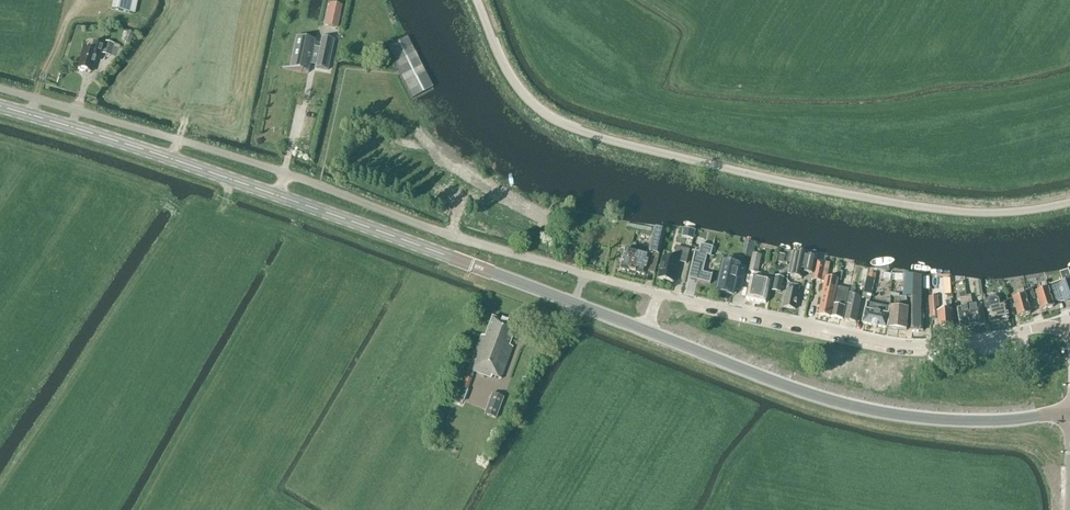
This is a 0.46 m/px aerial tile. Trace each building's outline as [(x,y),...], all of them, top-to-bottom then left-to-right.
[(138,0),(113,0),(111,10),(135,15),(138,0)] [(342,5),(330,3),(325,26),(337,28),(342,5)] [(128,32),(124,42),(130,44),(134,35),(134,34),(130,33),(128,32)] [(314,46),(299,43),(294,71),(309,75),(310,65),(316,66),(315,69),(328,71),(334,41),(322,39),(319,49),(314,48),(314,46)] [(100,54),(102,46),(93,43),(90,52),(82,50),(77,69),(91,73),(97,53),(100,54)] [(121,60),(124,49),(119,47),(120,47),(106,43),(102,54),(121,60)] [(666,225),(657,223),(648,256),(626,250),(621,270),(630,272),(629,275),(635,277),(636,274),(645,276),(646,272),(654,274),(666,225)] [(745,241),(742,256),(751,259),(754,244),(745,241)] [(713,247),(701,244),(699,252),(696,252),(689,279),(711,285),(713,275),(703,273),(708,255),(711,255),(713,247)] [(674,283),(679,263),(686,264),(690,250),(677,247),(674,259),(672,261),(663,259),(658,279),(674,283)] [(814,257),(793,253),(789,275),(792,275),(792,277),(802,279),(803,273),(811,274),(814,257)] [(761,280),(762,274),(757,274),(761,256),(753,255),(749,272),(755,273),(754,279),(751,279),(747,300),(766,304),(770,282),(761,280)] [(740,267),(724,264),(718,293),(725,295),(726,292),(734,294),(737,281),(742,282),(745,269),(740,268),(740,267)] [(822,282),(824,269),(816,267),(814,280),(822,282)] [(1069,273),(1063,275),(1066,285),(1059,287),(1057,286),(1057,285),(1052,287),(1056,300),(1063,297),(1065,304),(1069,302),(1069,276),(1069,273)] [(911,298),(912,276),(903,275),(903,298),(911,298)] [(912,276),(911,298),(911,312),(911,332),(923,332),(923,312),(922,312),(922,278),(912,276)] [(837,289),(837,287),(838,280),(826,278),(819,315),(831,317),(837,289)] [(870,301),(875,280),(866,278),(862,299),(870,301)] [(975,297),(982,297),(983,296),(981,283),(973,284),(975,297)] [(1048,289),(1046,283),(1039,285),(1042,291),(1036,293),(1041,311),(1054,307),(1048,289)] [(799,293),(799,288),(788,286),(788,290),(787,290),(784,308),(796,310),(799,293)] [(843,320),(849,289),(837,287),(837,289),(831,317),(843,320)] [(856,323),(861,298),(853,296),(855,289),(851,288),(845,320),(856,323)] [(1030,301),(1035,299),(1032,288),(1026,290),(1030,301)] [(1025,296),(1023,290),(1017,291),(1018,297),(1013,299),(1018,318),(1030,314),(1025,296)] [(939,313),(937,296),(929,297),(930,318),(938,318),(939,330),(953,329),(951,302),(946,303),(947,312),(939,313)] [(968,308),(971,327),(985,325),(981,305),(973,307),(971,298),(966,299),(968,308)] [(961,329),(971,327),(968,308),(966,299),(960,299),(962,306),(964,306),(965,308),(957,310),(961,329)] [(1001,306),(1000,299),(983,302),(985,310),(987,309),(990,324),(1002,321),(1003,321),(1003,323),(1008,322),(1008,320),(1005,305),(1001,306)] [(898,330),(901,302),(895,302),(895,309),(892,309),(889,329),(898,330)] [(901,302),(898,330),(907,331),(906,310),(906,302),(901,302)] [(887,329),(889,316),(889,315),(890,308),(867,304),(863,324),(872,326),(872,327),(877,328),(877,327),(887,329)] [(500,322),(492,319),(491,319),(491,320),(484,338),(481,336),(462,388),(467,390),(474,372),(491,379),(491,377),(500,380),(512,348),(508,346),(515,328),(516,327),(515,327),(514,327),(506,324),(507,323),(501,321),(500,322)] [(464,403),(469,391),(455,386),(451,397),(464,403)] [(496,419),(503,398),(492,394),(484,415),(496,419)]
